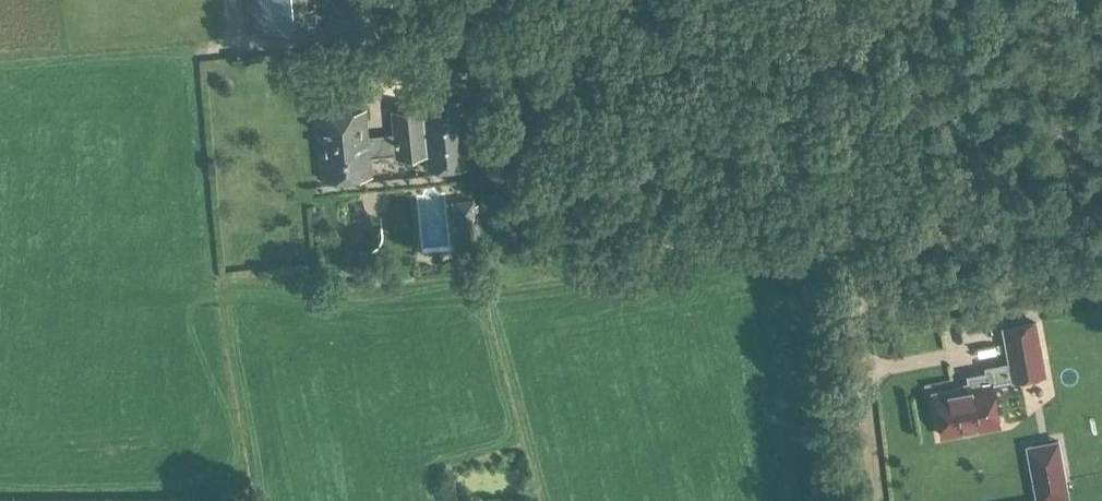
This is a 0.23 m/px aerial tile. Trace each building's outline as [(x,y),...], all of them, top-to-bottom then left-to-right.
[(270,30),(316,25),(314,6),(308,6),(307,0),(267,0),(270,30)] [(426,146),(426,155),(428,171),(469,167),(462,100),(422,104),(422,107),(424,133),(426,146)] [(364,111),(318,115),(324,178),(370,174),(368,157),(367,136),(364,111)] [(418,135),(394,138),(395,149),(426,146),(424,133),(418,134),(418,135)] [(455,202),(458,227),(475,226),(472,200),(455,202)] [(415,209),(418,268),(447,267),(444,207),(415,209)] [(969,376),(970,385),(933,392),(937,413),(941,435),(999,424),(995,402),(991,382),(1012,378),(1012,379),(1044,373),(1035,321),(1003,327),(1009,363),(987,368),(988,373),(969,376)] [(1058,441),(1028,447),(1038,500),(1047,500),(1068,497),(1058,441)]
